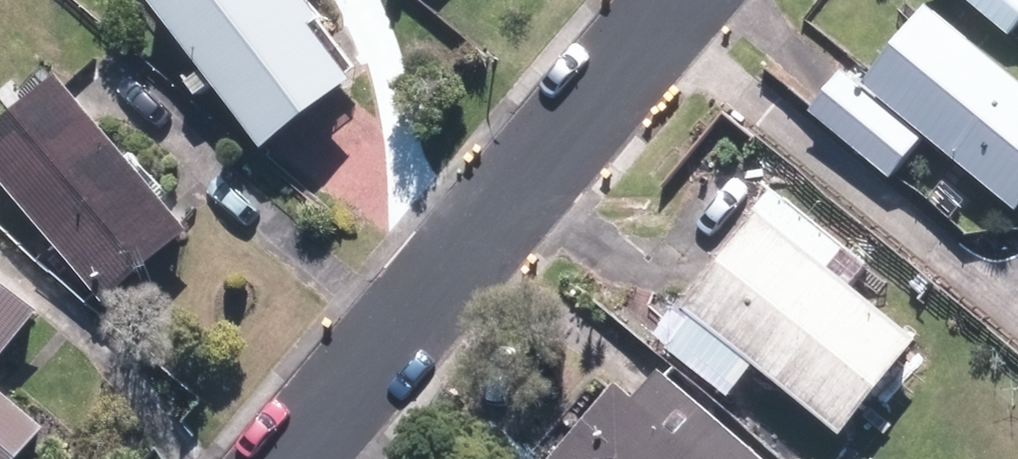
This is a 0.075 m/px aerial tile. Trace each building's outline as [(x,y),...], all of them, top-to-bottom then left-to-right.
[(267,151),(357,84),(314,28),(325,20),(310,0),(301,0),(296,3),(293,0),(152,0),(267,151)] [(1010,34),(1017,24),(1017,0),(967,0),(1010,34)] [(1017,211),(1017,80),(930,6),(864,84),(1017,212),(1017,211)] [(891,175),(922,139),(844,76),(814,113),(891,175)] [(104,304),(192,231),(64,78),(25,110),(0,130),(0,179),(104,304)] [(3,83),(0,85),(0,130),(25,110),(3,83)] [(844,435),(926,339),(839,264),(850,251),(780,191),(686,300),(844,435)] [(41,312),(0,278),(0,361),(41,312)] [(664,370),(637,400),(619,383),(550,458),(763,458),(664,370)] [(47,431),(0,391),(0,458),(23,458),(47,431)]
